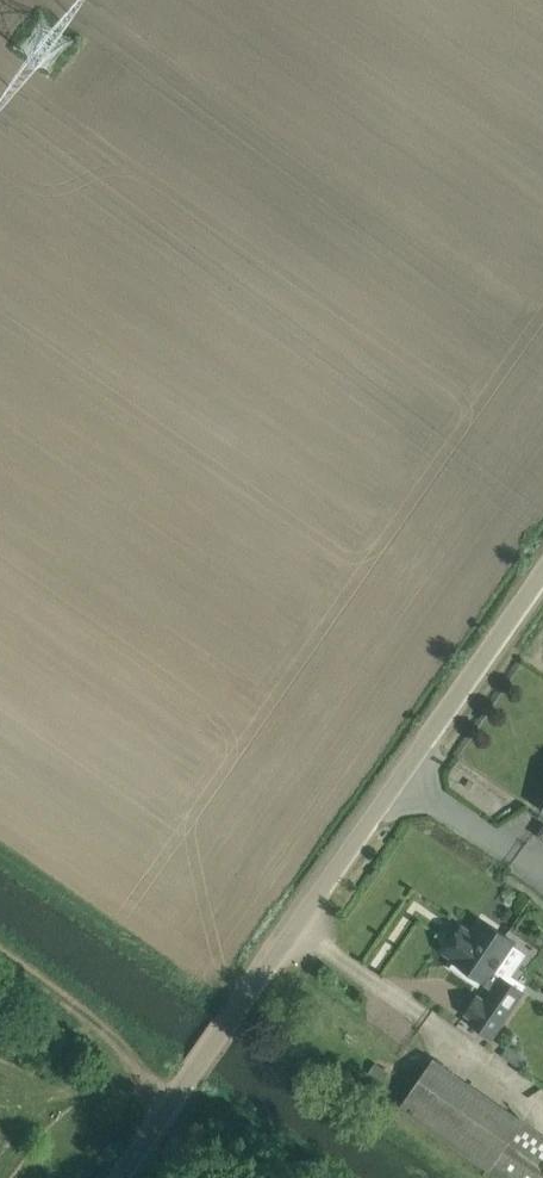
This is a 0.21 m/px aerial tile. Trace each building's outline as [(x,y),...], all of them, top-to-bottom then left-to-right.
[(482,987),(485,982),(492,987),(485,998),(478,993),(465,1013),(472,1018),(469,1022),(494,1039),(526,991),(501,974),(500,975),(494,971),(514,941),(483,919),(473,933),(462,926),(445,951),(456,959),(451,966),(482,987)] [(502,1177),(542,1177),(542,1165),(509,1141),(523,1120),(433,1058),(399,1107),(502,1177)]
